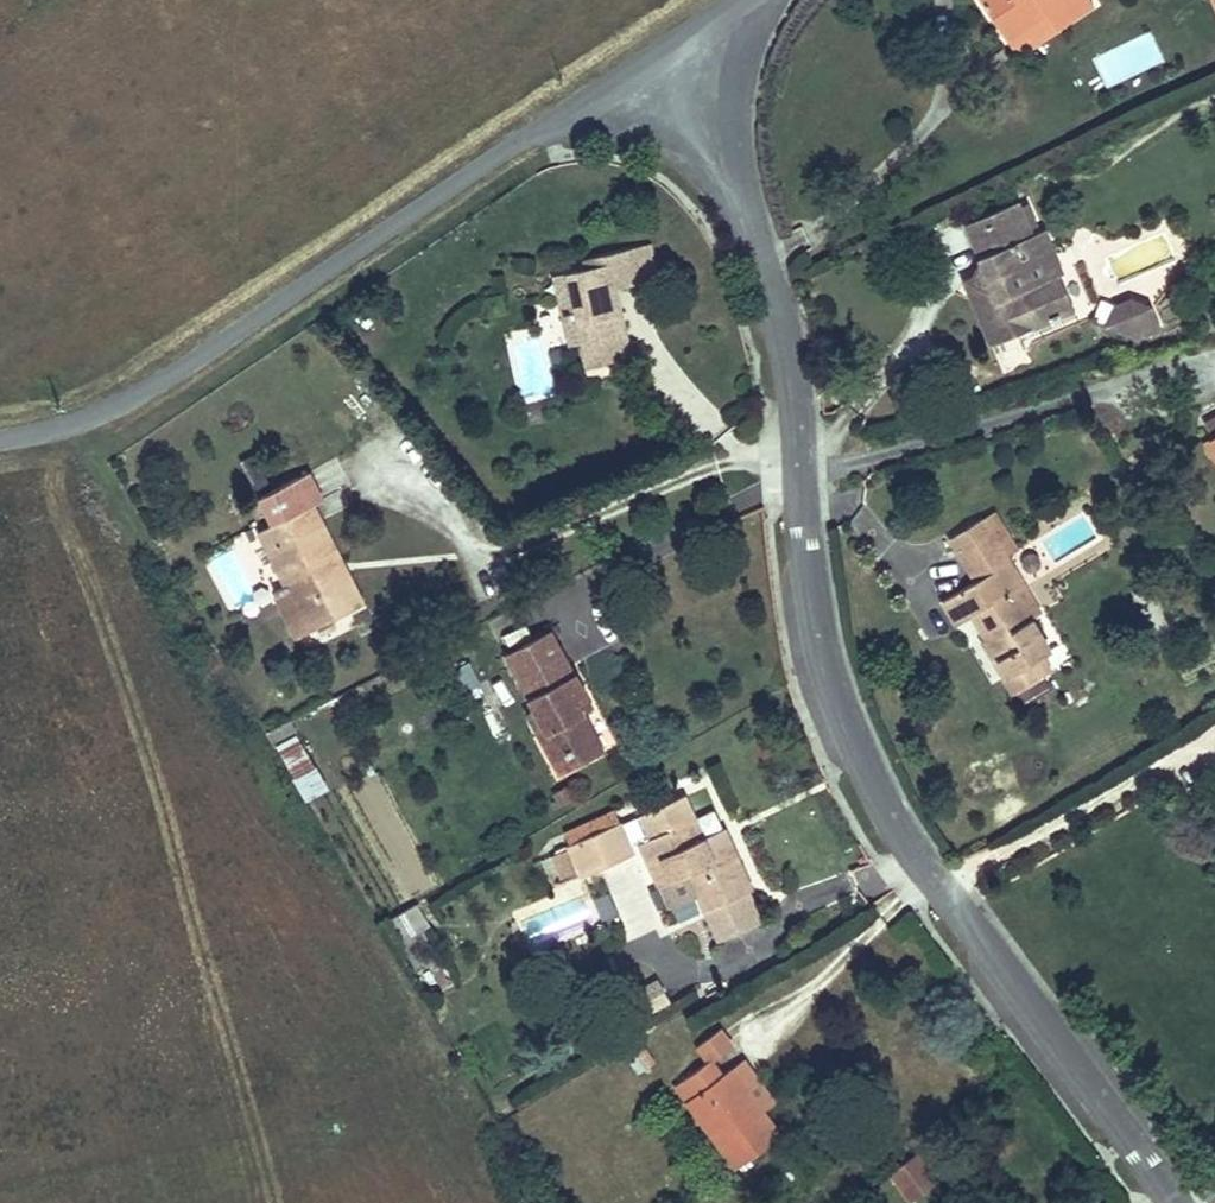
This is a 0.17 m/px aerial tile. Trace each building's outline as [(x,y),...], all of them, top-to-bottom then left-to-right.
[(1009,45),(1043,21),(1057,40),(1096,12),(1088,0),(979,0),(977,1),(1009,45)] [(991,288),(967,297),(990,344),(1035,324),(1020,289),(1047,276),(1026,233),(1012,201),(960,223),(985,275),(991,288)] [(1026,233),(1047,276),(1060,270),(1040,227),(1026,233)] [(645,247),(622,252),(630,286),(653,281),(645,247)] [(549,278),(560,330),(579,327),(582,346),(586,371),(627,364),(624,343),(618,340),(611,341),(608,323),(620,321),(616,288),(630,286),(622,252),(582,259),(583,270),(549,278)] [(961,284),(967,297),(991,288),(985,275),(961,284)] [(1127,343),(1164,327),(1148,291),(1111,307),(1127,343)] [(620,321),(608,323),(611,341),(618,340),(624,343),(620,321)] [(579,327),(560,330),(563,349),(582,346),(579,327)] [(307,504),(293,511),(301,528),(316,521),(307,504)] [(254,531),(284,587),(307,629),(342,612),(320,571),(337,562),(316,521),(301,528),(293,511),(254,531)] [(987,577),(1007,566),(979,519),(942,541),(971,588),(940,605),(953,627),(970,618),(1006,677),(1000,680),(1009,699),(1043,679),(1030,660),(1048,650),(1012,593),(1000,600),(987,577)] [(320,571),(342,612),(359,602),(337,562),(320,571)] [(1020,588),(1007,566),(987,577),(1000,600),(1012,593),(1020,588)] [(307,629),(284,587),(272,593),(294,635),(307,629)] [(525,718),(551,761),(573,750),(582,764),(603,753),(576,706),(588,698),(550,633),(506,658),(537,709),(525,718)] [(301,801),(326,790),(295,718),(270,729),(301,801)] [(573,750),(551,761),(560,776),(582,764),(573,750)] [(686,798),(643,818),(653,840),(640,845),(663,892),(669,890),(694,878),(703,898),(710,913),(756,891),(731,839),(710,849),(686,798)] [(566,835),(573,849),(620,827),(614,814),(566,835)] [(620,827),(631,849),(640,845),(653,840),(643,818),(620,827)] [(620,827),(573,849),(555,857),(569,890),(635,859),(631,849),(620,827)] [(679,909),(703,898),(694,878),(669,890),(679,909)] [(415,902),(397,912),(410,934),(428,923),(415,902)] [(698,1048),(712,1064),(731,1051),(719,1033),(698,1048)] [(723,1081),(711,1065),(679,1087),(689,1103),(683,1109),(731,1176),(780,1142),(761,1118),(756,1121),(737,1094),(742,1091),(730,1075),(723,1081)] [(756,1121),(761,1118),(776,1109),(746,1065),(730,1075),(742,1091),(737,1094),(756,1121)] [(892,1202),(909,1202),(940,1178),(918,1152),(877,1185),(892,1202)]
